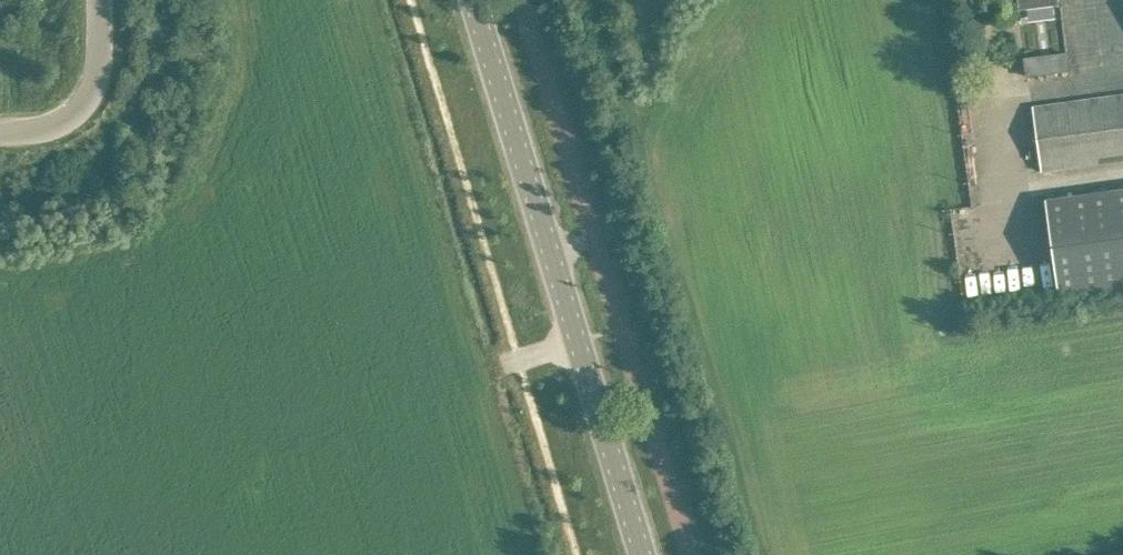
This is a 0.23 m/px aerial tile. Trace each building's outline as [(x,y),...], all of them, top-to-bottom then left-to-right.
[(1031,107),(1039,170),(1122,159),(1122,95),(1031,107)] [(1122,286),(1122,191),(1048,202),(1061,295),(1122,286)]
